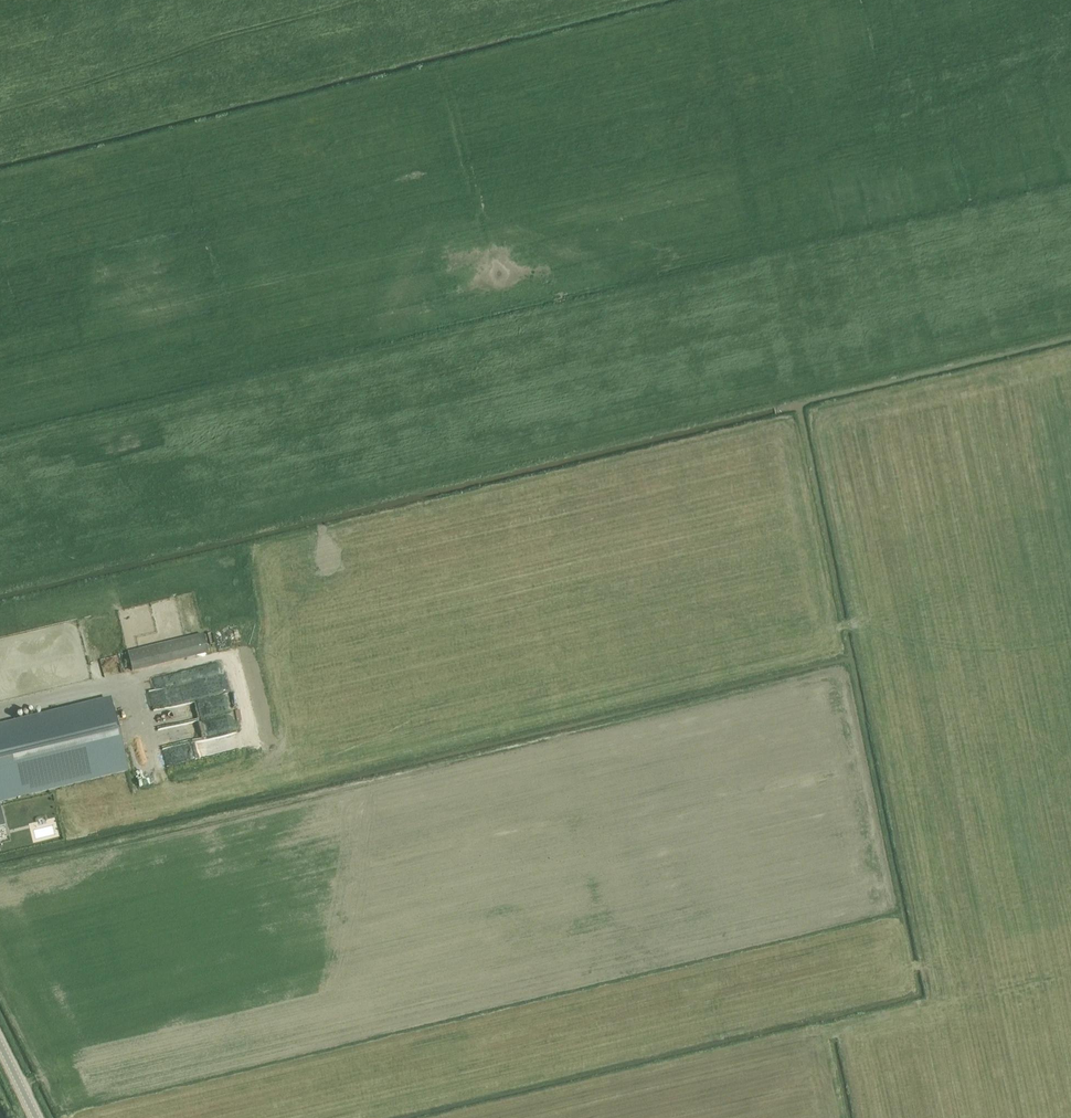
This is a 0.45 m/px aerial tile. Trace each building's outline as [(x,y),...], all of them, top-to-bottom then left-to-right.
[(132,672),(209,654),(204,634),(128,651),(132,672)] [(172,705),(176,723),(233,711),(226,674),(148,690),(152,709),(172,705)] [(0,725),(0,804),(2,803),(13,801),(128,772),(129,772),(111,698),(0,725)]
